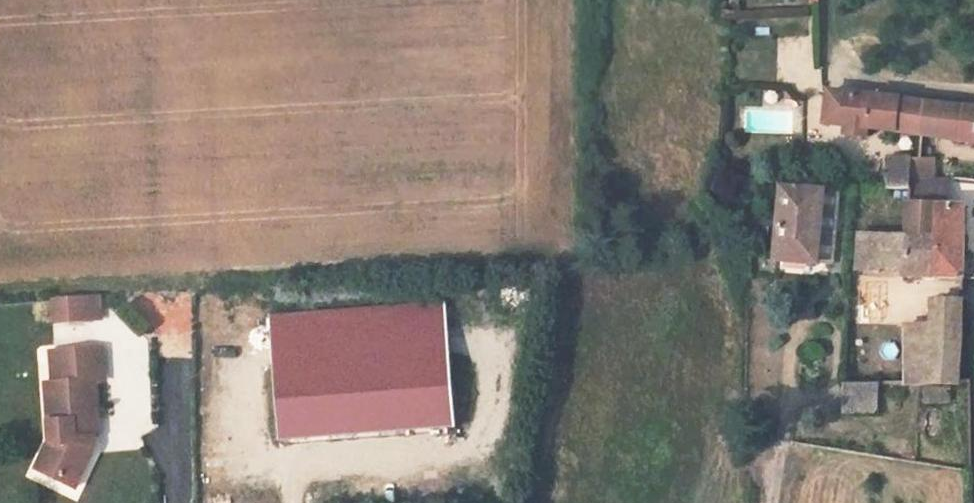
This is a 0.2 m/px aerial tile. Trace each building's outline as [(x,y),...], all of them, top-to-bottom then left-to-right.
[(871,107),(839,104),(840,127),(841,132),(848,132),(851,109),(870,111),(871,107)] [(930,139),(932,114),(871,107),(870,111),(851,109),(848,132),(852,132),(852,144),(871,145),(873,134),(930,139)] [(973,147),(973,118),(932,114),(930,139),(973,147)] [(895,162),(891,189),(917,193),(917,180),(916,163),(895,162)] [(940,181),(917,180),(917,193),(917,204),(942,203),(940,181)] [(830,189),(791,185),(784,246),(783,255),(824,259),(830,189)] [(941,282),(970,284),(970,280),(970,212),(965,212),(964,202),(942,203),(941,282)] [(942,203),(917,204),(916,235),(915,272),(916,280),(941,282),(942,203)] [(886,272),(886,267),(915,272),(916,235),(864,236),(862,267),(886,272)] [(84,290),(86,310),(107,309),(106,289),(84,290)] [(59,291),(60,311),(86,310),(84,290),(59,291)] [(915,328),(913,382),(965,381),(970,326),(970,305),(934,305),(933,329),(915,328)] [(283,436),(459,418),(447,315),(272,334),(283,436)] [(55,443),(55,451),(74,465),(100,434),(98,425),(94,425),(94,413),(101,413),(98,370),(107,369),(105,337),(61,340),(63,371),(50,372),(53,423),(65,430),(55,443)] [(878,413),(877,382),(841,382),(841,413),(878,413)] [(923,385),(923,402),(950,403),(950,386),(923,385)] [(34,447),(66,474),(74,465),(55,451),(55,443),(65,430),(53,423),(34,447)]
